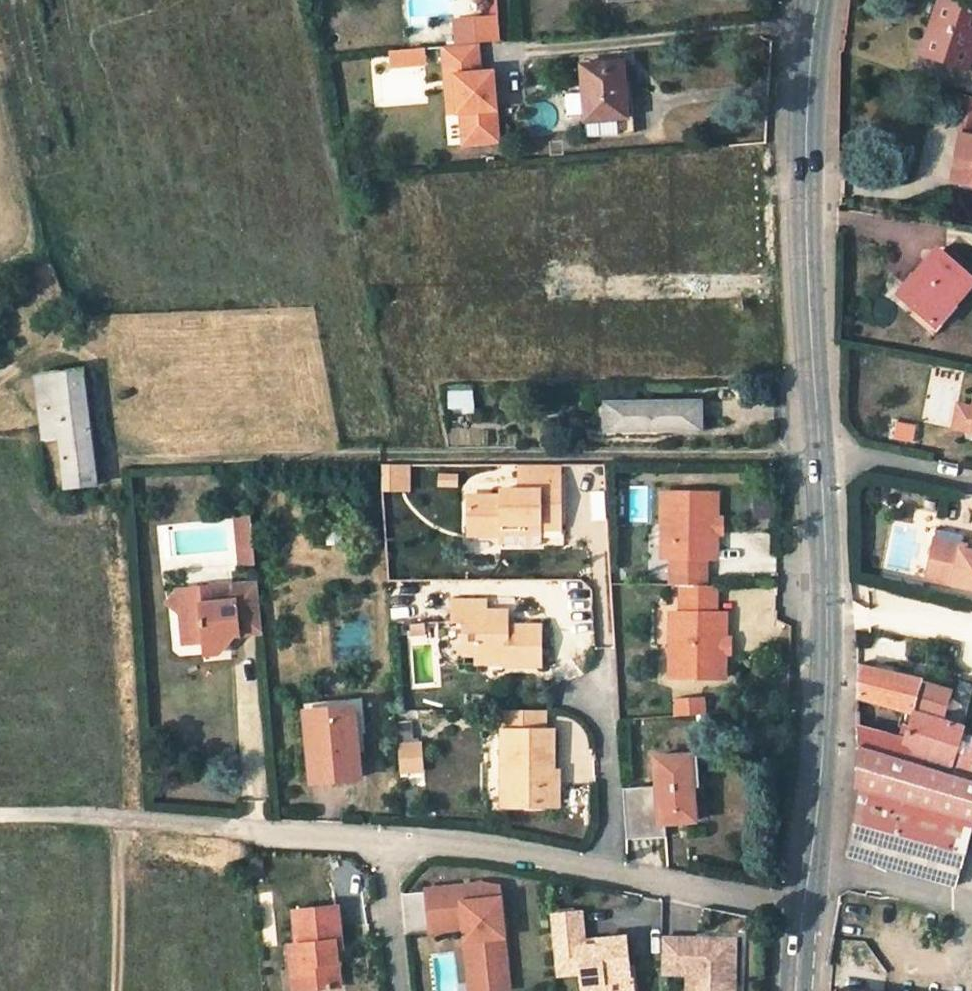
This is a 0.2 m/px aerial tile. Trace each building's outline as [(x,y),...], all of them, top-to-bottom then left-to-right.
[(917,71),(961,86),(968,66),(971,55),(971,8),(948,0),(947,0),(939,23),(934,21),(917,71)] [(934,21),(939,23),(947,0),(942,0),(934,21)] [(499,41),(498,18),(478,20),(479,42),(499,41)] [(481,72),(479,42),(444,45),(447,75),(456,74),(459,112),(462,111),(465,143),(499,140),(497,107),(493,107),(493,98),(496,98),(494,70),(481,72)] [(388,50),(389,67),(426,65),(425,48),(388,50)] [(628,118),(624,63),(584,66),(586,91),(570,92),(571,116),(587,115),(589,137),(624,134),(623,118),(628,118)] [(971,90),(971,68),(968,66),(961,86),(971,90)] [(456,74),(447,75),(450,113),(459,112),(456,74)] [(961,93),(956,117),(961,136),(971,138),(971,97),(961,93)] [(445,117),(447,145),(458,145),(457,117),(445,117)] [(952,181),(971,184),(971,138),(961,136),(952,181)] [(938,249),(900,294),(914,306),(933,322),(954,298),(971,278),(938,249)] [(914,306),(908,312),(934,335),(961,303),(954,298),(933,322),(914,306)] [(84,371),(39,377),(46,437),(63,435),(70,488),(98,484),(84,371)] [(473,392),(450,393),(450,408),(466,407),(466,415),(475,415),(473,392)] [(701,403),(608,404),(609,428),(701,427),(701,403)] [(959,403),(953,427),(971,431),(971,406),(959,403)] [(409,464),(383,464),(384,489),(400,489),(399,475),(410,475),(409,464)] [(522,464),(522,473),(562,473),(562,464),(522,464)] [(561,524),(562,473),(522,473),(522,490),(503,490),(503,496),(470,495),(470,534),(503,535),(504,535),(504,523),(541,523),(561,524)] [(410,475),(399,475),(400,489),(411,489),(410,475)] [(673,524),(672,557),(672,563),(672,572),(708,572),(708,557),(708,551),(718,551),(719,532),(719,530),(714,530),(714,518),(719,518),(719,516),(719,498),(707,497),(707,491),(664,491),(663,525),(673,524)] [(723,532),(723,516),(719,516),(719,518),(714,518),(714,530),(719,530),(719,532),(723,532)] [(255,519),(239,521),(242,551),(257,549),(255,519)] [(541,523),(504,523),(504,535),(503,535),(503,542),(521,542),(525,546),(537,546),(540,543),(540,535),(541,535),(541,523)] [(663,525),(662,556),(672,557),(673,524),(663,525)] [(971,553),(971,548),(933,540),(931,547),(958,553),(959,550),(971,553)] [(931,547),(925,580),(971,589),(971,553),(959,550),(958,553),(931,547)] [(257,549),(242,551),(244,567),(259,567),(257,549)] [(682,585),(708,585),(708,572),(672,572),(671,585),(682,585)] [(682,597),(717,598),(717,586),(708,585),(682,585),(682,597)] [(223,651),(236,634),(265,631),(261,586),(236,588),(236,587),(202,589),(202,590),(180,591),(169,604),(183,615),(185,645),(206,643),(223,651)] [(682,612),(682,645),(671,645),(671,678),(716,678),(716,672),(725,673),(726,619),(717,619),(717,613),(717,598),(682,597),(682,612)] [(506,663),(542,663),(542,623),(509,623),(509,607),(509,606),(488,606),(487,598),(455,598),(454,621),(466,621),(466,638),(479,639),(478,652),(507,653),(506,663)] [(672,612),(671,645),(682,645),(682,612),(672,612)] [(427,619),(412,620),(413,631),(428,630),(427,619)] [(466,638),(465,663),(506,663),(507,653),(478,652),(479,639),(466,638)] [(949,691),(922,683),(923,678),(859,665),(858,697),(913,713),(914,711),(941,719),(949,691)] [(358,735),(367,735),(363,698),(306,705),(307,713),(356,708),(358,735)] [(678,716),(706,714),(705,699),(677,701),(678,716)] [(512,749),(512,798),(560,798),(561,780),(555,780),(556,726),(548,727),(549,707),(504,706),(504,750),(512,749)] [(307,713),(313,782),(363,777),(358,735),(356,708),(307,713)] [(929,755),(952,762),(962,731),(963,725),(941,719),(914,711),(913,713),(905,738),(860,727),(861,748),(925,766),(929,755)] [(411,736),(411,723),(401,724),(402,737),(411,736)] [(969,733),(962,731),(952,762),(949,774),(958,776),(969,733)] [(969,733),(958,776),(971,780),(971,734),(969,733)] [(400,742),(402,769),(422,768),(421,741),(400,742)] [(958,776),(949,774),(861,748),(857,786),(971,818),(971,780),(958,776)] [(512,798),(512,749),(504,750),(504,804),(560,804),(560,798),(512,798)] [(699,753),(658,756),(660,782),(662,820),(666,820),(696,818),(693,785),(701,784),(699,753)] [(662,820),(660,782),(624,784),(627,835),(668,833),(666,820),(662,820)] [(971,822),(971,818),(857,786),(848,855),(954,886),(971,822)] [(502,939),(497,887),(482,882),(423,888),(427,923),(461,920),(461,927),(467,976),(506,971),(502,939)] [(519,938),(514,892),(497,887),(502,939),(519,938)] [(293,911),(297,943),(302,990),(338,986),(334,949),(340,948),(335,906),(330,906),(293,911)] [(553,915),(558,981),(583,979),(584,990),(594,990),(604,990),(635,990),(634,985),(631,985),(628,944),(600,946),(601,952),(587,953),(587,947),(584,912),(553,915)] [(461,927),(461,920),(427,923),(428,931),(461,927)] [(665,938),(665,973),(691,974),(690,990),(731,990),(731,986),(737,987),(738,939),(665,938)] [(297,943),(287,944),(292,990),(295,990),(302,990),(297,943)] [(506,971),(467,976),(468,990),(485,990),(508,989),(506,971)]
